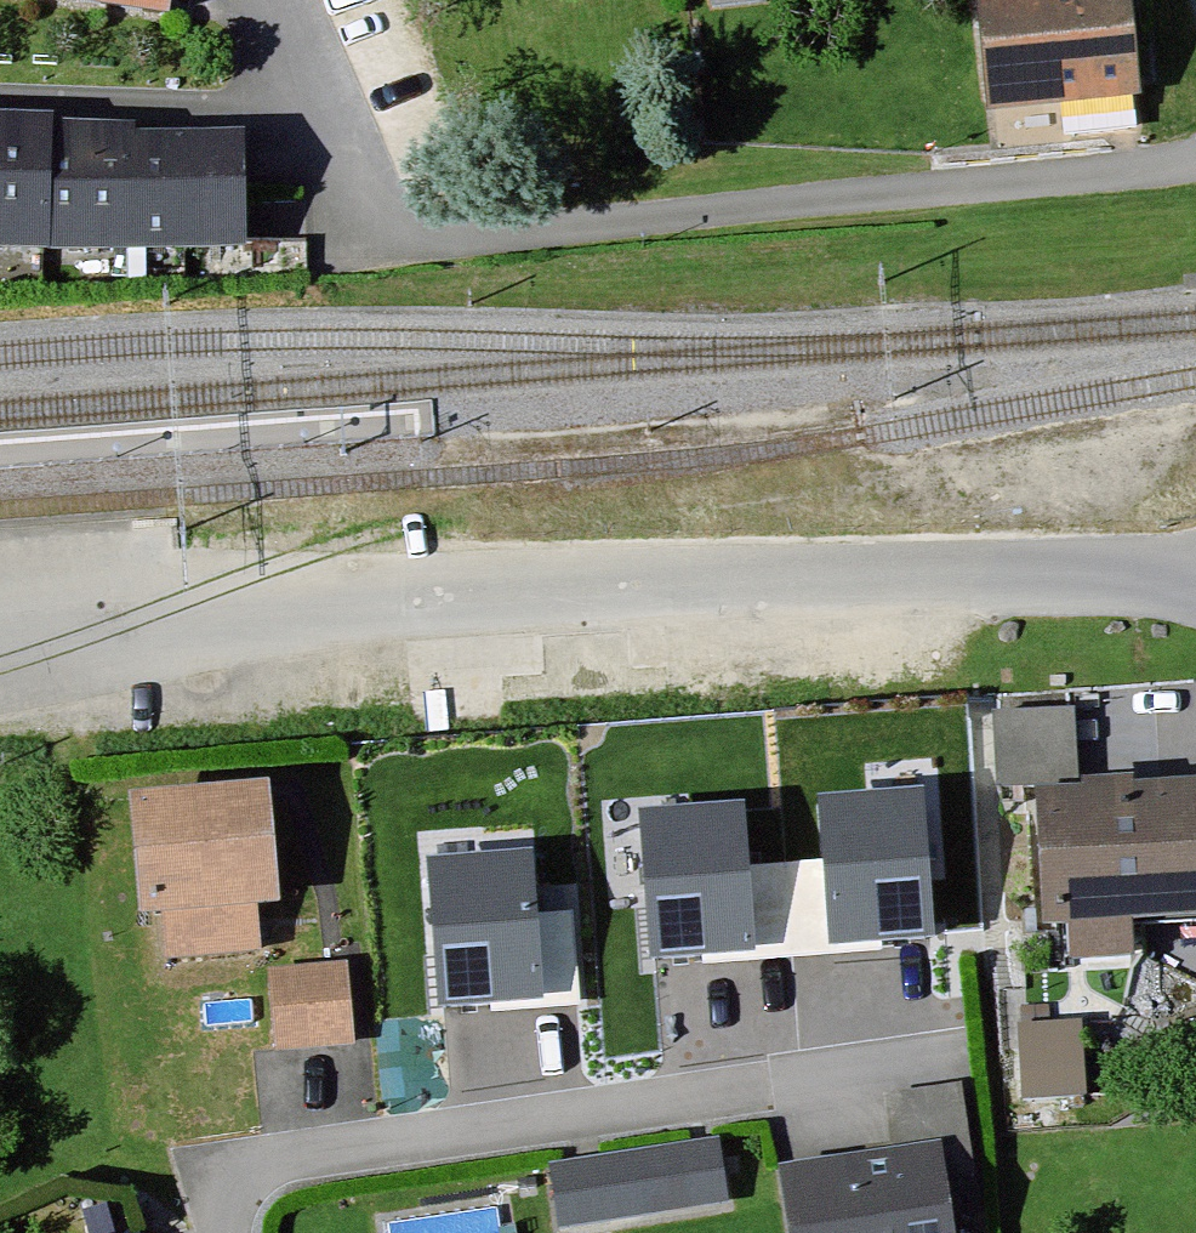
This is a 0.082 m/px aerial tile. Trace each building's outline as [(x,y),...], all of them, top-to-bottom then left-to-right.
[(152,13),(154,0),(76,0),(152,13)] [(1001,110),(1077,101),(1079,125),(1141,118),(1127,0),(988,0),(1001,110)] [(0,130),(0,248),(204,252),(206,134),(0,130)] [(1080,700),(993,702),(995,769),(1082,767),(1080,700)] [(1034,788),(1038,931),(1195,926),(1195,783),(1034,788)] [(923,785),(817,793),(829,942),(935,934),(923,785)] [(264,796),(143,797),(144,947),(265,946),(264,796)] [(745,800),(639,809),(651,958),(757,950),(745,800)] [(532,847),(426,856),(438,1005),(544,996),(532,847)] [(351,971),(267,973),(270,1052),(353,1049),(351,971)] [(1024,1088),(1092,1087),(1091,1012),(1023,1013),(1024,1088)] [(551,1167),(559,1228),(731,1205),(723,1144),(551,1167)] [(792,1184),(801,1232),(960,1232),(946,1156),(792,1184)] [(493,1193),(382,1213),(386,1232),(500,1232),(493,1193)]
